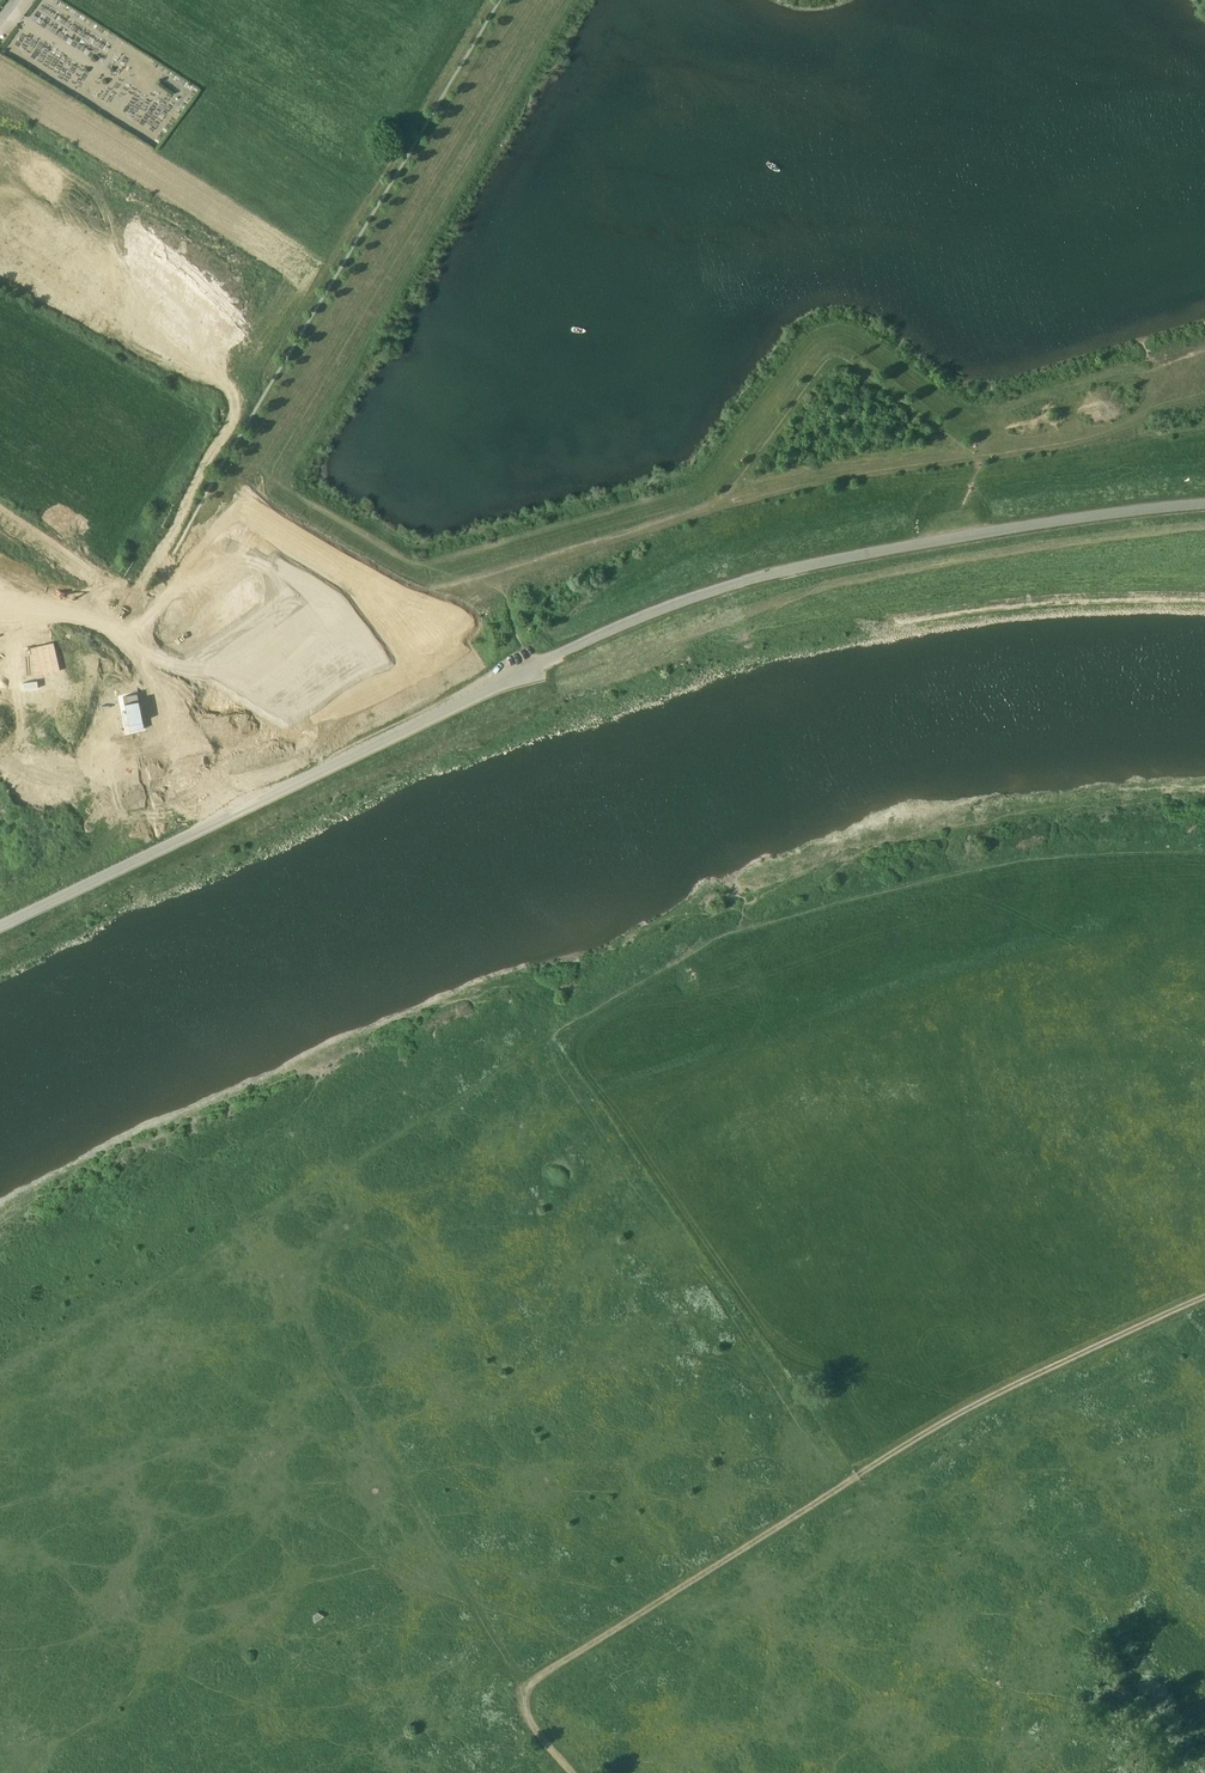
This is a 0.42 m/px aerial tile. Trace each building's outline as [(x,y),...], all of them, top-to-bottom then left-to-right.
[(315,1626),(324,1619),(318,1615),(314,1618),(315,1626)]
